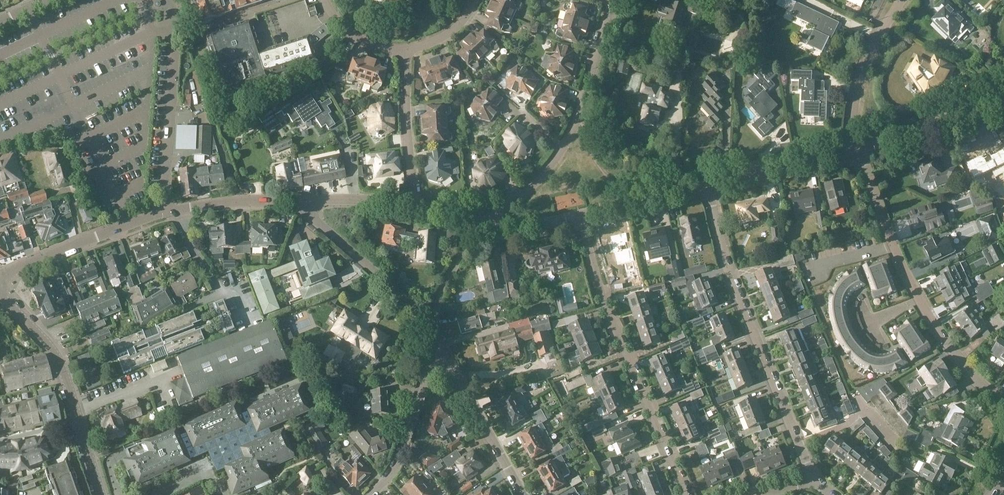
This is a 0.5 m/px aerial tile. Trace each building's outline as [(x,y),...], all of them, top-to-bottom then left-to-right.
[(201,23),(208,21),(214,19),(245,9),(260,4),(260,3),(272,0),(194,0),(201,23)] [(489,7),(513,18),(516,11),(517,10),(521,9),(523,5),(518,1),(518,0),(517,0),(492,0),(489,7)] [(304,1),(256,16),(259,26),(307,11),(310,19),(316,15),(314,6),(307,8),(304,1)] [(935,22),(951,37),(958,29),(960,32),(965,27),(967,30),(970,33),(974,29),(971,26),(972,26),(946,1),(937,10),(942,15),(935,22)] [(687,8),(676,5),(676,7),(662,3),(658,15),(669,19),(667,26),(679,30),(687,8)] [(702,7),(691,3),(688,11),(700,15),(702,7)] [(839,24),(797,3),(791,16),(816,28),(807,46),(822,53),(831,34),(834,35),(839,24)] [(567,13),(565,21),(590,29),(592,21),(586,16),(588,10),(571,5),(565,5),(564,10),(567,13)] [(489,7),(485,15),(491,20),(488,26),(489,26),(503,33),(510,34),(512,29),(509,26),(513,18),(489,7)] [(558,30),(556,35),(561,39),(578,44),(580,38),(587,37),(590,29),(565,21),(562,30),(558,30)] [(207,41),(209,45),(223,91),(227,92),(266,80),(267,77),(316,61),(312,49),(330,34),(323,25),(308,38),(259,53),(250,25),(246,23),(210,34),(211,35),(209,40),(207,41)] [(480,35),(473,32),(467,38),(485,57),(492,51),(496,53),(500,48),(497,43),(485,31),(480,35)] [(479,63),(485,57),(467,38),(460,44),(464,51),(459,56),(471,68),(477,71),(480,68),(479,63)] [(572,62),(576,52),(558,47),(555,57),(551,58),(548,70),(558,79),(571,77),(575,65),(572,62)] [(355,78),(364,81),(371,58),(363,56),(359,62),(352,59),(346,75),(347,82),(351,83),(355,78)] [(455,59),(448,61),(443,56),(435,59),(444,82),(452,80),(455,84),(460,82),(460,75),(455,59)] [(945,79),(946,78),(948,79),(949,78),(948,77),(952,69),(954,70),(955,68),(945,62),(945,63),(943,62),(943,61),(935,56),(930,65),(918,58),(912,68),(919,79),(916,82),(917,84),(918,83),(926,95),(928,94),(929,95),(935,91),(934,90),(942,85),(941,84),(943,83),(944,82),(944,80),(945,79)] [(725,57),(725,69),(735,69),(735,57),(725,57)] [(380,61),(371,58),(364,81),(372,84),(372,90),(377,92),(381,88),(386,71),(380,69),(380,61)] [(436,85),(444,82),(435,59),(427,62),(427,69),(420,71),(426,87),(431,92),(435,91),(436,85)] [(685,74),(685,73),(687,73),(687,61),(686,61),(686,59),(675,59),(674,73),(685,74)] [(744,59),(736,59),(735,73),(744,73),(744,59)] [(630,65),(619,63),(618,74),(628,76),(630,65)] [(759,80),(748,90),(758,101),(753,106),(762,117),(752,127),(762,138),(774,127),(769,122),(774,117),(769,111),(774,106),(765,96),(775,86),(770,80),(776,75),(774,73),(778,70),(777,64),(771,63),(769,65),(771,66),(769,68),(766,64),(754,74),(759,80)] [(975,70),(981,76),(987,70),(980,63),(975,70)] [(529,73),(519,68),(508,76),(507,89),(518,95),(521,93),(531,98),(539,82),(529,77),(529,73)] [(791,81),(800,82),(799,92),(802,92),(802,102),(804,102),(804,117),(818,118),(818,123),(826,123),(827,92),(815,92),(815,82),(812,82),(812,72),(798,72),(792,71),(791,71),(791,81)] [(328,72),(321,77),(325,84),(332,79),(328,72)] [(706,123),(711,129),(722,119),(717,113),(724,107),(720,102),(723,99),(718,93),(725,87),(714,73),(706,80),(707,82),(702,87),(707,92),(702,97),(706,103),(701,107),(711,118),(706,123)] [(671,95),(662,93),(663,89),(658,87),(643,84),(641,93),(649,95),(647,103),(645,103),(640,123),(644,124),(645,126),(648,127),(650,125),(654,126),(655,120),(658,121),(662,107),(668,109),(669,102),(673,103),(675,96),(671,96),(671,95)] [(544,98),(540,110),(550,119),(563,118),(567,106),(564,103),(567,93),(551,87),(548,97),(544,98)] [(482,98),(478,98),(471,108),(476,120),(490,122),(497,112),(496,109),(502,100),(488,90),(482,98)] [(191,95),(189,95),(182,95),(181,107),(190,108),(191,95)] [(266,113),(258,118),(269,135),(275,130),(274,129),(281,124),(275,116),(281,111),(284,116),(287,114),(292,123),(299,118),(304,125),(315,118),(321,128),(325,126),(328,130),(335,125),(328,115),(331,113),(327,107),(332,104),(329,100),(321,104),(320,102),(315,104),(310,96),(301,102),(298,97),(278,110),(276,108),(267,114),(266,113)] [(371,106),(372,117),(368,119),(369,131),(381,137),(393,131),(393,118),(389,116),(389,106),(371,106)] [(421,118),(422,127),(448,125),(447,115),(451,114),(450,107),(445,106),(428,107),(428,115),(421,118)] [(259,125),(254,118),(243,126),(248,133),(259,125)] [(430,137),(431,143),(431,144),(448,143),(453,140),(452,134),(448,133),(448,125),(422,127),(423,135),(430,137)] [(523,134),(515,126),(503,139),(510,147),(509,150),(518,159),(531,155),(535,142),(527,133),(523,134)] [(177,128),(176,152),(194,153),(194,157),(209,157),(211,128),(195,129),(177,128)] [(361,138),(358,133),(348,139),(351,144),(361,138)] [(293,146),(290,138),(269,146),(273,155),(293,146)] [(429,165),(426,168),(428,180),(441,185),(452,177),(452,176),(451,169),(450,165),(446,163),(445,154),(454,152),(453,148),(447,148),(435,150),(436,154),(428,155),(429,162),(429,165)] [(977,186),(985,182),(981,175),(991,170),(994,178),(1003,173),(1003,176),(1003,150),(1003,149),(991,155),(990,152),(984,156),(983,155),(966,163),(974,178),(973,179),(977,186)] [(59,188),(70,185),(61,151),(46,155),(50,172),(55,171),(59,188)] [(8,196),(26,189),(24,184),(25,183),(15,152),(0,156),(0,198),(8,196)] [(392,153),(367,156),(368,165),(374,164),(376,176),(379,175),(379,177),(381,176),(381,178),(393,176),(393,174),(400,173),(398,160),(393,161),(392,153)] [(301,174),(300,174),(303,186),(346,177),(341,155),(313,161),(315,171),(301,174)] [(936,186),(961,179),(957,167),(944,172),(938,156),(918,163),(925,183),(934,180),(936,186)] [(277,168),(275,168),(278,186),(280,185),(282,191),(303,186),(300,174),(297,159),(291,161),(289,164),(290,165),(284,166),(282,165),(279,166),(277,168)] [(474,171),(476,185),(488,191),(498,185),(497,181),(506,175),(497,161),(488,167),(484,165),(474,171)] [(195,177),(201,177),(202,187),(224,185),(222,167),(179,172),(181,185),(195,184),(195,177)] [(181,185),(182,199),(197,197),(196,188),(202,187),(201,177),(195,177),(195,184),(181,185)] [(848,207),(841,182),(826,186),(832,210),(848,207)] [(8,196),(12,209),(21,206),(22,209),(32,206),(31,205),(32,204),(29,195),(27,189),(26,189),(8,196)] [(795,214),(816,210),(812,190),(791,194),(795,214)] [(34,194),(29,195),(32,204),(31,205),(32,206),(40,204),(47,201),(44,191),(34,194)] [(40,204),(45,215),(44,215),(47,221),(55,238),(63,234),(62,232),(64,230),(59,219),(57,220),(55,218),(56,217),(53,210),(52,210),(48,201),(47,201),(40,204)] [(769,213),(767,201),(737,207),(739,217),(737,218),(738,222),(740,223),(740,225),(759,221),(757,215),(769,213)] [(975,206),(978,216),(994,211),(991,201),(975,206)] [(22,209),(25,219),(39,214),(40,217),(44,215),(45,215),(40,204),(32,206),(22,209)] [(914,231),(926,227),(928,234),(947,228),(942,212),(937,213),(934,204),(908,213),(914,231)] [(15,223),(16,225),(20,223),(24,222),(26,221),(25,219),(22,209),(21,206),(12,209),(7,211),(8,213),(0,215),(0,227),(15,223)] [(87,207),(79,210),(84,224),(92,221),(87,207)] [(827,228),(824,212),(817,214),(820,229),(827,228)] [(1002,238),(993,215),(979,221),(988,243),(1002,238)] [(679,232),(680,236),(681,236),(682,240),(684,239),(686,250),(703,247),(696,216),(679,219),(681,228),(680,228),(681,232),(679,232)] [(46,241),(55,238),(47,221),(40,225),(40,226),(37,228),(42,240),(45,239),(46,241)] [(251,242),(243,243),(245,255),(251,254),(250,249),(251,249),(251,250),(259,250),(259,249),(263,249),(263,228),(261,227),(261,224),(252,224),(251,242)] [(19,229),(22,240),(30,238),(26,226),(18,228),(19,229)] [(780,241),(778,226),(771,227),(773,242),(780,241)] [(385,227),(382,244),(383,244),(382,248),(398,252),(399,247),(401,248),(402,243),(403,239),(404,233),(404,231),(385,227)] [(225,228),(221,229),(223,249),(235,248),(235,255),(245,255),(243,243),(235,243),(234,228),(225,228)] [(278,228),(263,228),(263,249),(268,249),(268,247),(275,247),(275,237),(278,237),(278,228)] [(210,250),(223,249),(221,229),(205,230),(206,241),(209,241),(210,250)] [(652,234),(644,235),(650,262),(671,257),(664,229),(652,232),(652,234)] [(0,235),(0,248),(11,244),(7,232),(0,235)] [(628,242),(625,232),(605,237),(606,241),(604,242),(606,250),(608,249),(612,264),(618,262),(620,268),(626,267),(625,261),(634,259),(630,242),(628,242)] [(404,233),(403,239),(413,242),(420,242),(418,261),(418,262),(432,263),(435,235),(420,234),(420,236),(414,235),(410,235),(404,233)] [(830,237),(831,244),(842,242),(840,235),(830,237)] [(156,245),(160,255),(160,257),(168,254),(170,258),(179,253),(171,237),(162,243),(157,245),(156,245)] [(927,246),(924,248),(932,264),(954,253),(956,252),(949,237),(947,238),(947,237),(941,240),(940,238),(926,244),(927,246)] [(156,242),(145,246),(149,259),(150,259),(160,255),(156,245),(157,245),(156,242)] [(10,257),(9,255),(24,250),(21,243),(12,246),(11,244),(0,248),(0,260),(10,257)] [(305,245),(303,246),(303,245),(301,246),(302,246),(294,249),(293,249),(293,250),(291,250),(295,263),(263,276),(262,273),(250,277),(265,315),(277,310),(266,281),(298,269),(305,287),(300,289),(304,300),(330,290),(327,280),(333,277),(332,275),(333,275),(332,273),(332,274),(329,265),(329,263),(328,264),(326,259),(318,262),(316,257),(318,256),(315,250),(308,253),(305,245)] [(988,249),(995,264),(1003,260),(997,245),(988,249)] [(139,287),(157,277),(154,271),(142,277),(140,273),(142,272),(140,267),(151,263),(150,259),(149,259),(145,246),(133,250),(139,267),(131,269),(133,275),(137,286),(138,286),(139,287)] [(530,268),(533,268),(533,270),(536,269),(537,273),(538,272),(539,275),(570,268),(566,251),(561,253),(560,248),(541,252),(541,254),(533,256),(533,258),(531,259),(531,260),(528,261),(527,264),(527,267),(530,268)] [(983,256),(980,250),(964,258),(967,264),(983,256)] [(180,255),(183,261),(189,258),(186,252),(180,255)] [(805,260),(803,253),(795,256),(797,263),(805,260)] [(378,259),(376,261),(383,269),(390,263),(383,255),(381,257),(378,259)] [(778,262),(780,269),(795,265),(793,255),(783,258),(783,261),(778,262)] [(111,283),(113,289),(120,286),(119,284),(126,281),(124,278),(125,278),(117,257),(106,262),(110,272),(106,273),(110,283),(111,283)] [(884,260),(864,268),(875,300),(896,292),(884,260)] [(675,278),(676,280),(684,278),(683,271),(680,261),(671,263),(673,269),(666,270),(669,280),(675,278)] [(482,266),(488,292),(486,293),(489,305),(496,304),(510,300),(508,285),(502,287),(496,262),(482,266)] [(92,266),(82,270),(88,283),(93,281),(96,288),(100,287),(104,295),(110,292),(104,277),(98,280),(92,266)] [(159,268),(154,271),(157,277),(162,274),(159,268)] [(698,268),(683,271),(684,278),(699,274),(698,268)] [(757,276),(762,288),(777,282),(775,276),(779,274),(776,268),(757,276)] [(942,292),(960,283),(957,276),(961,274),(958,269),(935,281),(941,292),(942,292)] [(80,293),(74,295),(79,305),(84,303),(81,295),(85,293),(82,286),(88,283),(82,270),(72,274),(80,293)] [(851,274),(848,275),(856,290),(860,288),(863,287),(866,286),(865,284),(864,283),(859,270),(856,271),(851,274)] [(125,278),(129,289),(137,286),(133,275),(125,278)] [(841,281),(838,283),(851,295),(853,293),(856,290),(848,275),(844,277),(841,281)] [(196,288),(189,276),(171,285),(178,298),(196,288)] [(644,287),(642,277),(625,281),(626,291),(644,287)] [(688,285),(686,278),(671,282),(673,288),(688,285)] [(695,291),(698,298),(714,291),(709,278),(693,285),(688,288),(690,293),(695,291)] [(34,291),(32,292),(33,295),(33,296),(39,309),(41,308),(65,298),(68,296),(66,290),(61,279),(55,282),(54,283),(34,291)] [(973,291),(977,297),(992,288),(995,286),(992,280),(989,282),(988,282),(973,291)] [(520,294),(518,281),(508,283),(510,295),(512,302),(520,300),(519,294),(520,294)] [(762,288),(766,300),(782,294),(777,282),(762,288)] [(665,290),(664,283),(649,287),(650,293),(665,290)] [(836,286),(832,293),(847,302),(849,298),(851,295),(838,283),(836,286)] [(963,288),(960,283),(942,292),(942,293),(943,292),(949,303),(970,293),(967,287),(963,288)] [(129,292),(125,294),(139,332),(154,324),(179,309),(167,288),(145,301),(144,301),(139,289),(138,289),(137,286),(129,289),(128,289),(129,292)] [(71,288),(66,290),(68,296),(68,297),(72,305),(73,307),(75,306),(79,305),(74,295),(71,288)] [(996,293),(992,288),(977,297),(980,302),(996,293)] [(94,298),(103,318),(120,311),(112,291),(110,292),(104,295),(94,298)] [(700,304),(696,306),(698,312),(703,310),(703,311),(719,304),(714,291),(698,298),(700,304)] [(628,300),(632,312),(649,307),(647,301),(650,300),(648,293),(628,300)] [(829,306),(829,308),(846,309),(847,306),(847,302),(832,293),(831,297),(830,301),(829,306)] [(782,294),(766,300),(771,311),(786,305),(782,294)] [(66,312),(64,308),(63,306),(67,304),(65,298),(41,308),(47,320),(66,312)] [(83,326),(84,326),(103,318),(94,298),(84,303),(79,305),(75,306),(83,326)] [(560,315),(566,314),(565,307),(563,300),(557,301),(560,315)] [(211,316),(218,313),(223,325),(216,328),(220,337),(225,335),(225,334),(234,331),(229,318),(230,318),(229,314),(228,314),(223,302),(214,306),(213,304),(208,306),(211,316)] [(76,314),(73,307),(72,305),(67,307),(71,317),(76,314)] [(789,311),(786,305),(771,311),(776,324),(788,319),(790,324),(799,321),(814,314),(812,308),(795,315),(793,310),(789,311)] [(963,331),(964,330),(981,317),(977,312),(980,310),(977,305),(956,320),(963,331)] [(550,306),(547,311),(553,314),(556,309),(550,306)] [(649,307),(632,312),(636,324),(653,319),(649,307)] [(846,309),(829,308),(830,313),(831,320),(832,326),(833,329),(849,324),(848,317),(847,312),(846,309)] [(296,321),(292,311),(284,315),(289,325),(296,321)] [(339,363),(346,352),(348,354),(362,332),(353,326),(358,319),(344,311),(331,332),(336,335),(337,339),(341,341),(344,340),(346,341),(340,350),(337,348),(328,361),(336,366),(338,364),(339,363)] [(462,335),(490,327),(489,322),(496,320),(495,313),(479,317),(459,323),(462,335)] [(197,324),(193,314),(156,328),(155,327),(156,330),(143,335),(142,332),(141,333),(142,334),(135,337),(136,339),(120,345),(118,342),(111,345),(123,376),(131,373),(129,369),(145,363),(146,365),(153,362),(154,364),(154,362),(166,357),(167,359),(168,358),(167,357),(204,342),(200,332),(204,331),(200,323),(197,324)] [(973,340),(984,332),(989,338),(1003,327),(1003,322),(999,314),(989,321),(988,320),(985,323),(981,317),(964,330),(965,330),(966,330),(973,340)] [(697,320),(692,322),(694,329),(705,325),(707,330),(714,327),(716,332),(730,327),(725,315),(705,324),(703,318),(697,321),(697,320)] [(817,322),(815,317),(802,322),(804,327),(817,322)] [(103,318),(84,326),(87,334),(106,326),(103,318)] [(509,325),(511,331),(513,339),(547,329),(548,332),(552,331),(549,318),(531,323),(531,325),(530,326),(528,320),(509,325)] [(284,343),(293,339),(285,320),(282,321),(281,319),(276,321),(277,323),(276,324),(284,343)] [(636,324),(640,336),(657,331),(653,319),(636,324)] [(565,320),(553,323),(555,329),(566,326),(565,320)] [(588,320),(567,328),(569,333),(573,332),(575,339),(592,332),(588,320)] [(930,349),(912,321),(893,334),(911,361),(930,349)] [(270,322),(225,340),(241,380),(286,363),(270,322)] [(849,324),(833,329),(837,338),(842,347),(856,338),(856,337),(854,334),(852,331),(849,324)] [(694,354),(697,360),(717,352),(714,346),(735,338),(730,327),(716,332),(718,337),(711,340),(713,346),(694,354)] [(107,329),(88,337),(93,348),(112,340),(107,329)] [(369,336),(362,332),(348,354),(347,355),(346,354),(343,360),(348,364),(352,358),(356,361),(362,351),(363,351),(363,354),(367,356),(369,355),(374,359),(387,338),(374,329),(369,336)] [(492,359),(508,355),(510,356),(514,355),(514,353),(520,351),(518,344),(535,339),(540,358),(556,353),(550,332),(548,332),(547,329),(513,339),(511,331),(476,341),(480,356),(490,353),(492,359)] [(781,337),(786,349),(800,343),(805,340),(801,329),(795,331),(781,337)] [(657,331),(640,336),(645,349),(661,343),(657,331)] [(597,343),(592,332),(575,339),(580,350),(597,343)] [(670,337),(673,344),(686,338),(683,332),(670,337)] [(856,338),(842,347),(849,356),(862,345),(859,341),(857,339),(856,338)] [(179,407),(194,401),(193,399),(241,380),(225,340),(177,358),(185,379),(171,384),(179,407)] [(800,343),(786,349),(790,360),(804,354),(810,352),(805,340),(800,343)] [(1000,340),(990,354),(1003,364),(1003,343),(1000,340)] [(683,349),(681,342),(669,347),(672,354),(683,349)] [(579,364),(601,355),(597,343),(580,350),(582,357),(577,359),(579,364)] [(862,345),(849,356),(857,365),(868,351),(867,350),(865,348),(862,345)] [(567,356),(565,349),(558,351),(561,358),(567,356)] [(697,360),(699,367),(712,362),(713,364),(715,365),(721,363),(723,369),(724,369),(724,370),(729,368),(729,367),(744,361),(739,350),(719,358),(717,352),(697,360)] [(894,352),(890,355),(897,370),(900,369),(908,364),(898,350),(896,351),(894,352)] [(868,351),(857,365),(869,372),(875,355),(871,353),(868,352),(868,351)] [(804,354),(790,360),(795,371),(814,363),(810,352),(804,354)] [(651,363),(656,374),(670,368),(668,362),(673,360),(670,354),(651,363)] [(875,355),(869,372),(878,373),(883,374),(882,356),(879,356),(875,355)] [(886,355),(882,356),(883,374),(894,371),(897,370),(890,355),(886,355)] [(0,367),(0,368),(6,391),(23,388),(25,386),(52,379),(45,356),(0,367)] [(828,370),(829,369),(836,367),(834,362),(831,356),(823,359),(828,370)] [(565,374),(561,360),(548,364),(552,378),(565,374)] [(164,361),(150,366),(153,373),(154,375),(167,369),(167,368),(164,361)] [(729,367),(729,368),(733,379),(749,373),(744,361),(729,367)] [(926,384),(928,387),(948,373),(939,361),(919,374),(921,377),(917,380),(922,387),(926,384)] [(795,371),(799,382),(813,376),(819,373),(814,363),(795,371)] [(581,368),(565,374),(568,381),(583,374),(581,368)] [(670,368),(656,374),(661,385),(675,379),(675,378),(670,368)] [(753,384),(749,373),(733,379),(738,390),(753,384)] [(934,397),(936,400),(944,394),(948,399),(954,397),(959,393),(955,387),(956,386),(948,373),(928,387),(930,389),(926,392),(930,399),(934,397)] [(566,385),(569,392),(586,384),(588,387),(590,388),(591,387),(594,394),(614,385),(610,374),(593,381),(590,375),(566,385)] [(687,386),(693,384),(692,383),(687,385),(683,375),(682,376),(682,375),(675,378),(675,379),(661,385),(666,397),(682,389),(685,395),(689,393),(687,386)] [(813,376),(799,382),(804,393),(818,387),(813,376)] [(884,380),(857,391),(867,404),(870,401),(881,392),(880,390),(887,384),(884,380)] [(687,386),(689,393),(700,388),(698,382),(693,384),(687,386)] [(314,411),(302,383),(244,408),(246,413),(241,415),(235,400),(219,406),(220,410),(197,420),(196,417),(182,424),(187,435),(179,438),(176,430),(140,446),(143,452),(123,461),(128,472),(131,470),(138,485),(190,463),(190,462),(208,454),(216,474),(225,470),(230,482),(227,483),(232,494),(234,494),(269,480),(265,471),(295,458),(283,430),(271,435),(269,430),(314,411)] [(880,390),(881,392),(885,396),(888,400),(889,401),(889,402),(898,395),(889,383),(887,384),(880,390)] [(354,389),(344,385),(341,391),(352,395),(354,389)] [(598,399),(600,405),(619,397),(614,385),(594,394),(588,397),(591,402),(598,399)] [(804,394),(809,405),(828,397),(827,396),(828,396),(823,385),(818,387),(804,393),(804,394)] [(504,417),(508,415),(519,408),(527,403),(523,394),(527,393),(525,387),(514,390),(515,395),(513,397),(498,405),(504,417)] [(704,396),(701,390),(690,395),(693,401),(704,396)] [(386,391),(371,392),(372,415),(387,414),(386,391)] [(722,397),(716,399),(718,405),(724,403),(735,398),(733,392),(721,396),(722,397)] [(870,401),(874,405),(885,396),(881,392),(870,401)] [(0,409),(0,437),(13,434),(13,432),(22,430),(22,432),(35,428),(35,427),(36,427),(44,425),(44,426),(61,422),(54,394),(37,398),(37,399),(0,409)] [(736,408),(740,406),(745,418),(762,411),(757,399),(751,402),(748,396),(733,402),(736,408)] [(885,396),(874,405),(878,410),(889,401),(888,400),(885,396)] [(620,397),(619,397),(600,405),(605,417),(625,409),(620,397)] [(828,397),(809,405),(813,415),(827,409),(832,407),(828,397)] [(98,415),(97,417),(98,419),(100,420),(100,422),(138,408),(136,400),(115,407),(115,406),(97,413),(98,415)] [(855,413),(849,400),(843,402),(848,416),(855,413)] [(889,401),(878,410),(881,415),(892,406),(889,402),(889,401)] [(329,409),(332,412),(331,413),(336,419),(346,411),(341,405),(338,402),(329,409)] [(529,418),(526,412),(533,408),(530,402),(527,403),(519,408),(508,415),(514,426),(529,418)] [(672,410),(677,421),(691,415),(696,413),(691,402),(672,410)] [(446,431),(456,426),(455,424),(452,419),(453,418),(447,406),(441,404),(437,406),(433,418),(441,421),(446,431)] [(940,412),(938,405),(926,409),(929,416),(940,412)] [(892,406),(881,415),(885,419),(895,411),(892,406)] [(907,406),(898,414),(899,415),(903,420),(907,424),(909,427),(915,416),(907,406)] [(141,415),(138,408),(100,422),(101,423),(100,425),(101,428),(103,429),(103,430),(121,423),(141,415)] [(828,410),(827,409),(813,415),(813,416),(818,426),(832,421),(828,410)] [(532,416),(535,421),(544,415),(542,410),(532,416)] [(566,413),(569,419),(574,416),(571,410),(566,413)] [(350,417),(346,411),(336,419),(340,424),(350,417)] [(767,423),(762,411),(745,418),(750,430),(742,433),(744,439),(758,434),(763,431),(761,425),(767,423)] [(885,419),(889,424),(889,423),(899,415),(898,414),(895,411),(885,419)] [(163,412),(157,415),(160,422),(166,419),(163,412)] [(954,413),(951,419),(952,420),(949,426),(967,436),(974,424),(954,413)] [(537,426),(542,424),(547,421),(547,420),(544,415),(535,421),(537,426)] [(691,415),(677,421),(682,433),(696,427),(696,426),(691,415)] [(889,423),(889,424),(892,428),(903,420),(899,415),(889,423)] [(446,431),(441,421),(433,418),(428,433),(439,437),(443,438),(449,436),(447,431),(446,431)] [(161,424),(159,419),(150,423),(152,428),(161,424)] [(320,419),(305,427),(319,450),(328,445),(320,431),(324,428),(320,419)] [(588,432),(591,431),(603,425),(600,419),(585,426),(588,432)] [(865,424),(861,419),(850,428),(854,432),(865,424)] [(903,420),(892,428),(896,433),(907,424),(903,420)] [(121,423),(103,430),(106,439),(116,435),(117,439),(126,436),(121,423)] [(614,444),(617,443),(634,436),(633,435),(628,423),(609,431),(614,444)] [(542,424),(537,426),(520,437),(526,448),(548,435),(549,435),(542,424)] [(686,444),(706,436),(701,424),(696,426),(696,427),(682,433),(686,444)] [(896,433),(902,441),(909,427),(907,424),(896,433)] [(967,436),(949,426),(944,424),(940,431),(943,433),(941,437),(961,448),(967,436)] [(604,425),(603,425),(591,431),(594,437),(607,432),(604,425)] [(358,426),(348,434),(366,457),(386,450),(381,438),(370,442),(358,426)] [(863,432),(867,436),(872,431),(868,427),(863,432)] [(721,436),(719,429),(707,434),(710,441),(721,436)] [(769,429),(763,431),(758,434),(761,441),(772,437),(769,429)] [(919,436),(933,443),(936,437),(922,430),(919,436)] [(870,439),(875,435),(872,431),(867,436),(870,439)] [(623,455),(642,447),(636,434),(633,435),(634,436),(617,443),(623,455)] [(352,447),(350,449),(358,459),(364,454),(360,450),(355,444),(353,442),(348,435),(345,437),(352,447)] [(548,435),(526,448),(532,460),(548,451),(551,449),(553,454),(563,449),(560,444),(555,447),(548,435)] [(827,447),(836,455),(846,443),(836,435),(827,447)] [(929,449),(933,443),(919,436),(916,442),(929,449)] [(0,446),(0,470),(11,470),(11,473),(32,470),(31,467),(48,461),(45,454),(48,453),(45,444),(42,445),(40,438),(21,444),(21,442),(12,443),(12,446),(0,446)] [(451,440),(452,444),(456,449),(463,444),(460,439),(456,442),(454,438),(451,440)] [(710,454),(705,443),(695,448),(700,459),(710,454)] [(846,443),(836,455),(845,462),(854,451),(846,443)] [(779,446),(767,451),(775,469),(786,465),(779,446)] [(880,451),(883,454),(888,450),(885,446),(880,451)] [(539,470),(545,481),(568,468),(562,457),(566,454),(569,452),(566,447),(563,449),(553,454),(556,460),(539,470)] [(846,462),(855,470),(864,459),(864,458),(867,455),(857,447),(854,451),(845,462),(846,462)] [(726,457),(714,463),(722,481),(734,476),(729,465),(741,460),(740,458),(736,448),(724,453),(726,457)] [(888,450),(883,454),(886,458),(891,454),(888,450)] [(755,457),(753,452),(740,458),(741,460),(745,469),(757,464),(761,475),(775,469),(767,451),(755,457)] [(453,464),(456,462),(461,471),(478,460),(473,453),(464,459),(463,457),(457,461),(453,455),(449,458),(453,464)] [(420,460),(427,469),(440,458),(427,454),(420,460)] [(888,464),(894,457),(891,454),(886,458),(884,460),(888,464)] [(937,454),(931,466),(947,474),(946,475),(952,478),(954,475),(958,466),(953,463),(953,462),(937,454)] [(601,464),(604,470),(610,468),(611,472),(613,476),(623,473),(617,458),(601,464)] [(359,488),(364,483),(345,463),(341,459),(337,463),(340,465),(335,470),(349,485),(352,483),(356,487),(357,486),(359,488)] [(349,459),(345,463),(364,483),(370,478),(368,475),(369,474),(365,470),(366,468),(358,460),(354,464),(349,459)] [(864,459),(855,470),(864,478),(874,466),(864,459)] [(430,472),(432,470),(434,474),(443,468),(441,464),(443,463),(441,460),(428,469),(430,472)] [(460,484),(467,479),(468,481),(476,475),(475,474),(484,468),(478,460),(461,471),(454,476),(460,484)] [(50,470),(45,471),(47,479),(50,478),(56,494),(80,494),(68,463),(50,470)] [(701,468),(709,487),(722,481),(714,463),(701,468)] [(931,466),(928,464),(928,465),(925,463),(919,474),(922,476),(928,479),(927,480),(940,487),(943,481),(949,484),(952,478),(946,475),(947,474),(931,466)] [(883,474),(874,466),(864,478),(873,485),(883,474)] [(315,481),(306,467),(296,476),(300,479),(303,477),(308,486),(315,481)] [(567,484),(564,479),(570,476),(571,473),(568,468),(545,481),(552,493),(567,484)] [(610,478),(613,476),(611,472),(610,468),(607,469),(607,470),(604,471),(607,477),(609,476),(610,478)] [(902,475),(905,476),(915,483),(919,477),(906,469),(902,475)] [(634,482),(629,470),(623,473),(630,490),(636,488),(636,487),(638,486),(637,481),(634,482)] [(434,477),(429,471),(423,475),(429,481),(431,479),(437,485),(439,483),(434,477)] [(655,473),(642,478),(649,494),(663,494),(655,473)] [(897,486),(904,476),(898,473),(893,480),(894,481),(893,483),(897,486)] [(873,485),(883,493),(892,482),(883,474),(873,485)] [(901,482),(912,489),(915,483),(905,476),(901,482)] [(412,482),(423,494),(434,494),(418,477),(412,482)] [(569,483),(572,488),(582,482),(579,477),(569,483)] [(412,482),(401,491),(404,494),(423,494),(412,482)] [(470,482),(460,489),(463,494),(473,486),(470,482)] [(575,493),(585,487),(582,482),(572,488),(575,493)]
